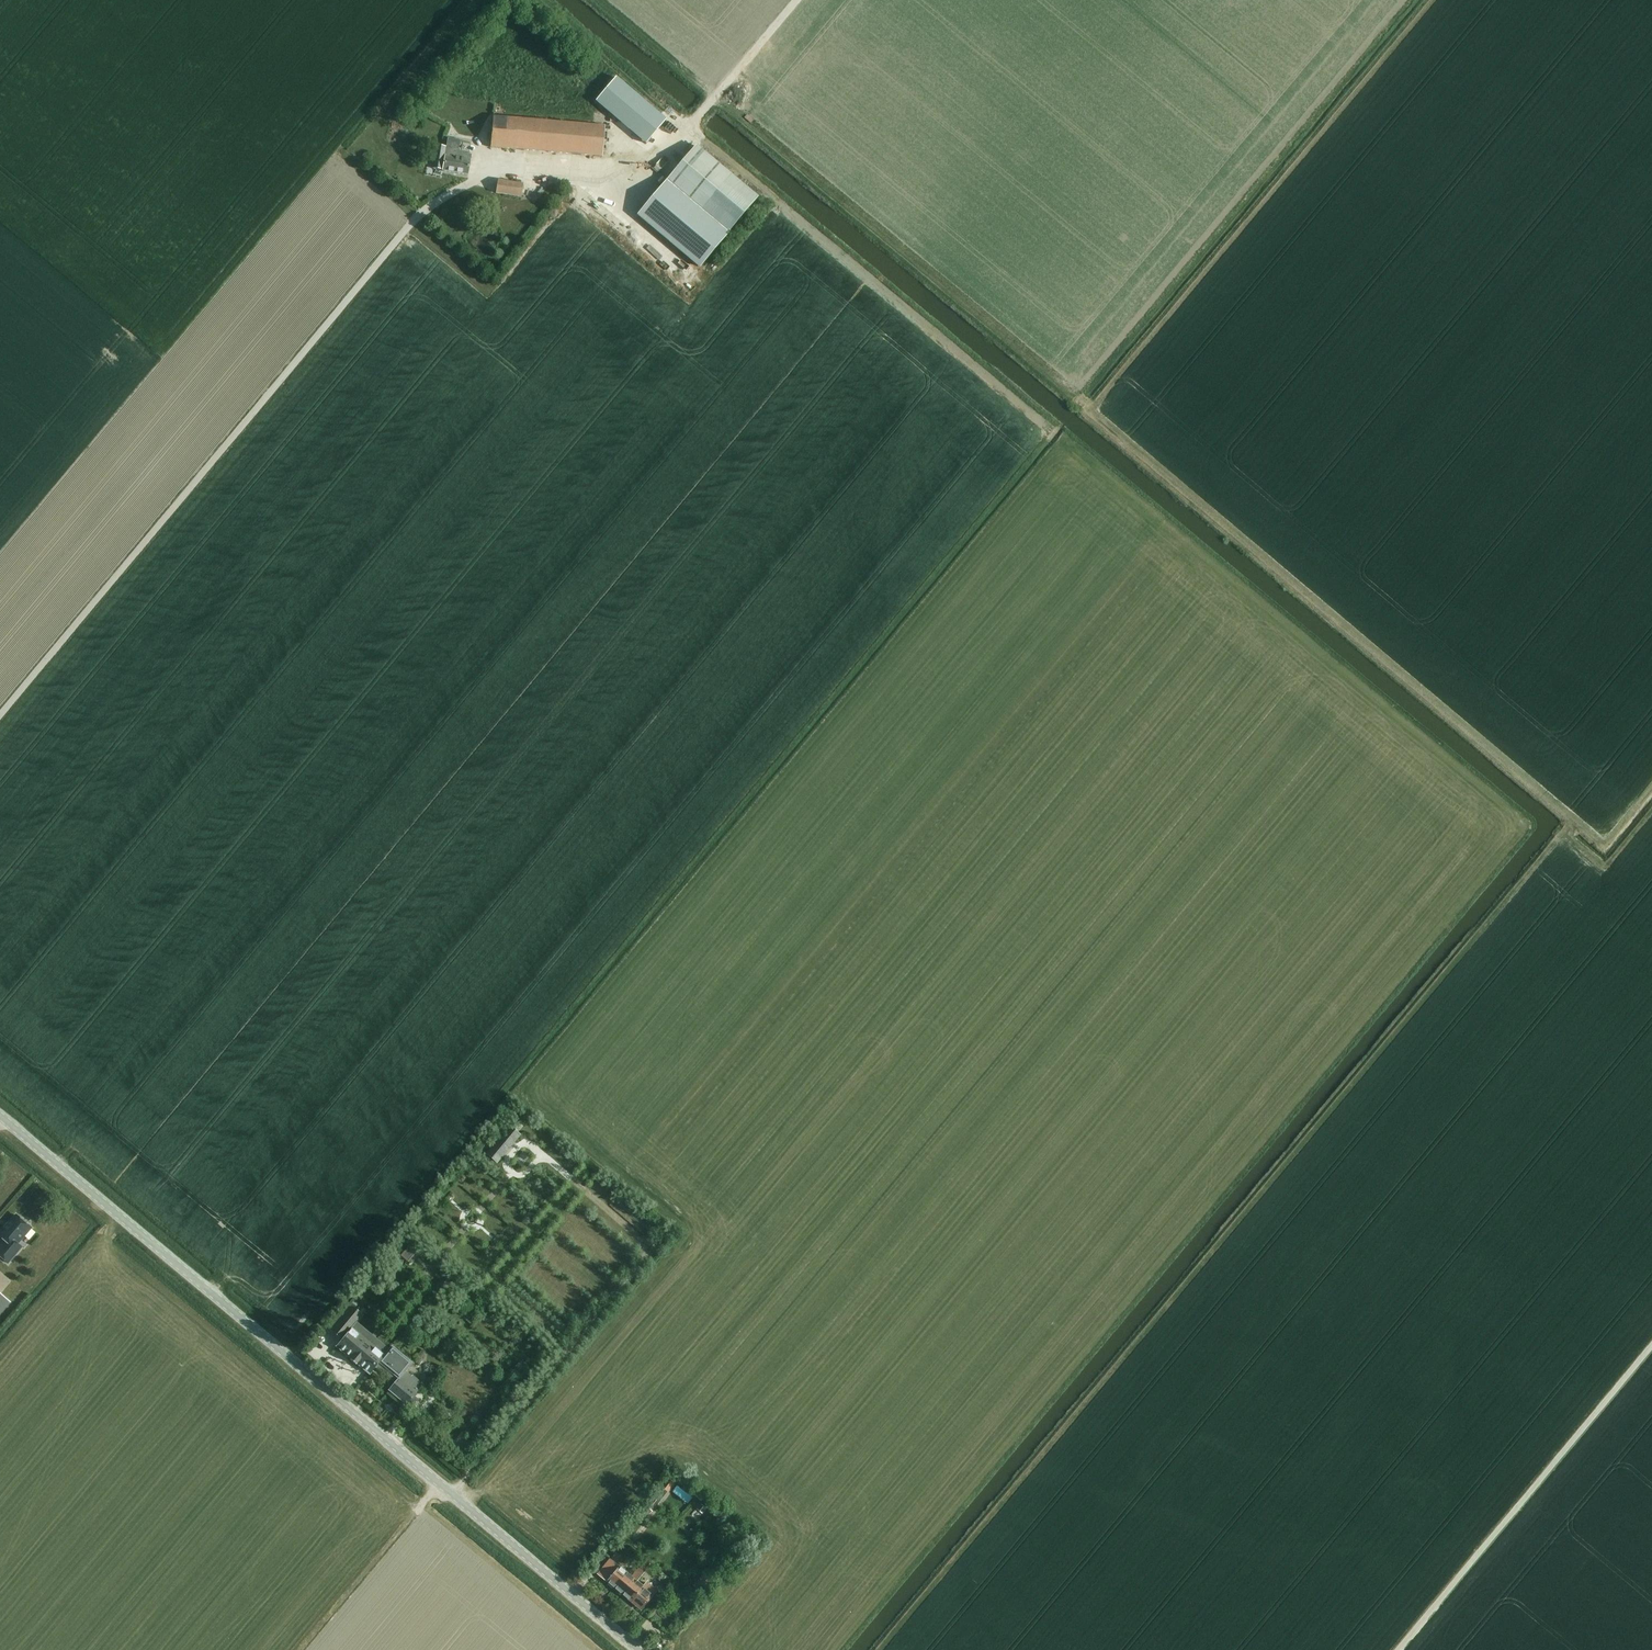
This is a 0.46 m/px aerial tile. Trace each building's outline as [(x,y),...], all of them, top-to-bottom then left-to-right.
[(615,77),(595,101),(646,144),(666,120),(615,77)] [(493,117),(490,148),(602,157),(605,126),(493,117)] [(430,169),(467,175),(470,155),(463,154),(463,152),(457,151),(459,141),(447,139),(446,149),(435,148),(430,169)] [(697,146),(668,181),(728,231),(756,197),(697,146)] [(631,196),(634,192),(616,177),(607,187),(613,192),(617,186),(621,189),(616,195),(639,215),(645,207),(631,196)] [(498,180),(496,193),(521,198),(523,184),(498,180)] [(667,182),(638,216),(698,266),(727,232),(667,182)] [(607,209),(615,199),(611,196),(602,205),(607,209)] [(570,214),(574,218),(587,205),(583,201),(570,214)] [(612,225),(608,230),(616,237),(620,232),(612,225)] [(509,1127),(501,1136),(512,1144),(519,1136),(509,1127)] [(494,1144),(486,1153),(497,1162),(504,1153),(494,1144)] [(26,1224),(26,1222),(23,1219),(21,1219),(16,1215),(0,1234),(0,1237),(6,1242),(0,1249),(0,1257),(8,1263),(21,1248),(17,1244),(31,1228),(26,1224)] [(11,1308),(0,1296),(0,1322),(11,1308)] [(346,1305),(328,1327),(343,1340),(352,1329),(359,1320),(361,1317),(346,1305)] [(343,1340),(337,1347),(369,1374),(379,1363),(385,1356),(352,1329),(343,1340)] [(385,1356),(379,1363),(400,1380),(390,1392),(405,1405),(408,1402),(413,1406),(418,1399),(413,1395),(422,1384),(413,1377),(407,1371),(413,1364),(392,1347),(385,1356)] [(656,1494),(650,1501),(656,1506),(662,1499),(656,1494)] [(701,1505),(697,1509),(702,1513),(706,1509),(701,1505)] [(611,1556),(597,1573),(608,1582),(608,1585),(612,1588),(615,1588),(631,1601),(641,1609),(655,1591),(645,1583),(642,1586),(636,1581),(646,1569),(640,1564),(631,1576),(619,1566),(620,1564),(616,1561),(620,1557),(615,1553),(612,1557),(611,1556)] [(706,1595),(714,1585),(706,1578),(697,1588),(706,1595)]
